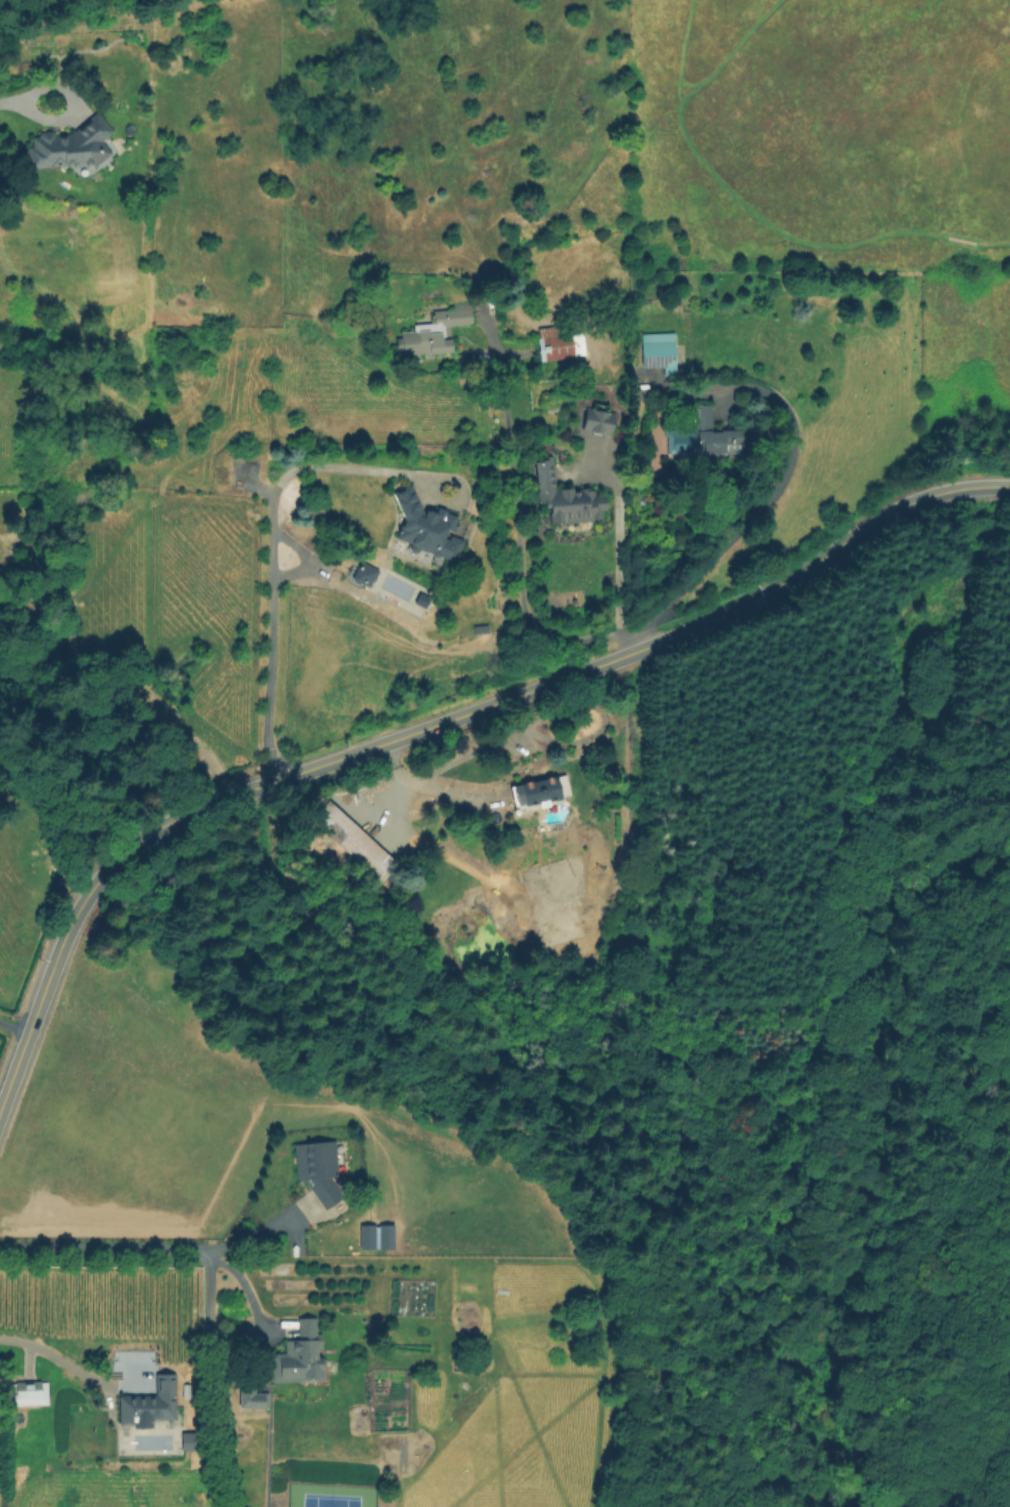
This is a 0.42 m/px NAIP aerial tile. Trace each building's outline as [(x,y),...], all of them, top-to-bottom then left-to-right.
[(97,165),(98,167),(94,171),(89,171),(87,168),(72,169),(72,167),(29,170),(27,147),(33,147),(32,138),(39,137),(39,135),(41,132),(52,131),(55,134),(55,136),(71,134),(97,112),(114,132),(102,142),(111,153),(97,165)] [(470,305),(472,326),(449,328),(451,354),(419,356),(419,362),(410,363),(410,358),(402,358),(400,333),(435,330),(433,311),(455,309),(454,306),(470,305)] [(570,326),(571,336),(582,335),(585,356),(541,363),(537,339),(540,338),(539,330),(570,326)] [(641,334),(675,333),(676,377),(664,377),(663,368),(643,369),(641,334)] [(557,394),(558,411),(547,412),(546,395),(557,394)] [(739,431),(739,455),(723,456),(723,459),(709,460),(709,461),(701,461),(701,455),(667,455),(666,430),(688,430),(688,425),(681,425),(681,409),(685,409),(685,405),(709,405),(710,431),(739,431)] [(582,431),(588,407),(617,415),(611,438),(582,431)] [(536,462),(555,461),(557,492),(597,489),(597,496),(608,495),(609,509),(601,510),(602,518),(552,522),(550,502),(540,503),(536,462)] [(239,466),(251,468),(249,476),(238,473),(239,466)] [(464,542),(456,563),(440,557),(436,559),(433,557),(432,555),(420,550),(419,552),(415,554),(411,552),(410,550),(412,544),(396,538),(404,518),(392,494),(413,484),(425,509),(436,513),(438,508),(448,512),(448,513),(461,518),(455,533),(447,530),(444,538),(451,541),(452,537),(464,542)] [(635,498),(645,496),(646,504),(636,506),(635,498)] [(362,562),(380,571),(374,582),(373,582),(370,588),(361,584),(358,585),(354,583),(353,579),(362,562)] [(510,787),(564,775),(568,795),(547,800),(548,807),(538,810),(536,802),(515,807),(510,787)] [(329,801),(396,862),(378,882),(311,820),(329,801)] [(294,1145),(336,1141),(339,1177),(331,1177),(345,1197),(326,1211),(305,1180),(298,1181),(294,1145)] [(360,1225),(395,1225),(395,1250),(360,1250),(360,1225)] [(324,1381),(274,1382),(273,1354),(286,1353),(286,1341),(299,1340),(299,1319),(317,1319),(317,1335),(323,1335),(323,1348),(317,1349),(318,1358),(323,1358),(326,1361),(326,1366),(324,1369),(324,1381)] [(240,1407),(241,1373),(256,1373),(256,1394),(269,1394),(269,1408),(240,1407)] [(156,1374),(176,1374),(176,1413),(168,1413),(168,1421),(134,1421),(134,1426),(119,1426),(119,1397),(156,1397),(156,1374)] [(48,1384),(49,1405),(10,1406),(10,1385),(16,1385),(16,1382),(41,1382),(41,1384),(48,1384)] [(182,1402),(182,1388),(194,1388),(194,1402),(182,1402)] [(180,1453),(180,1435),(203,1436),(203,1453),(180,1453)]
